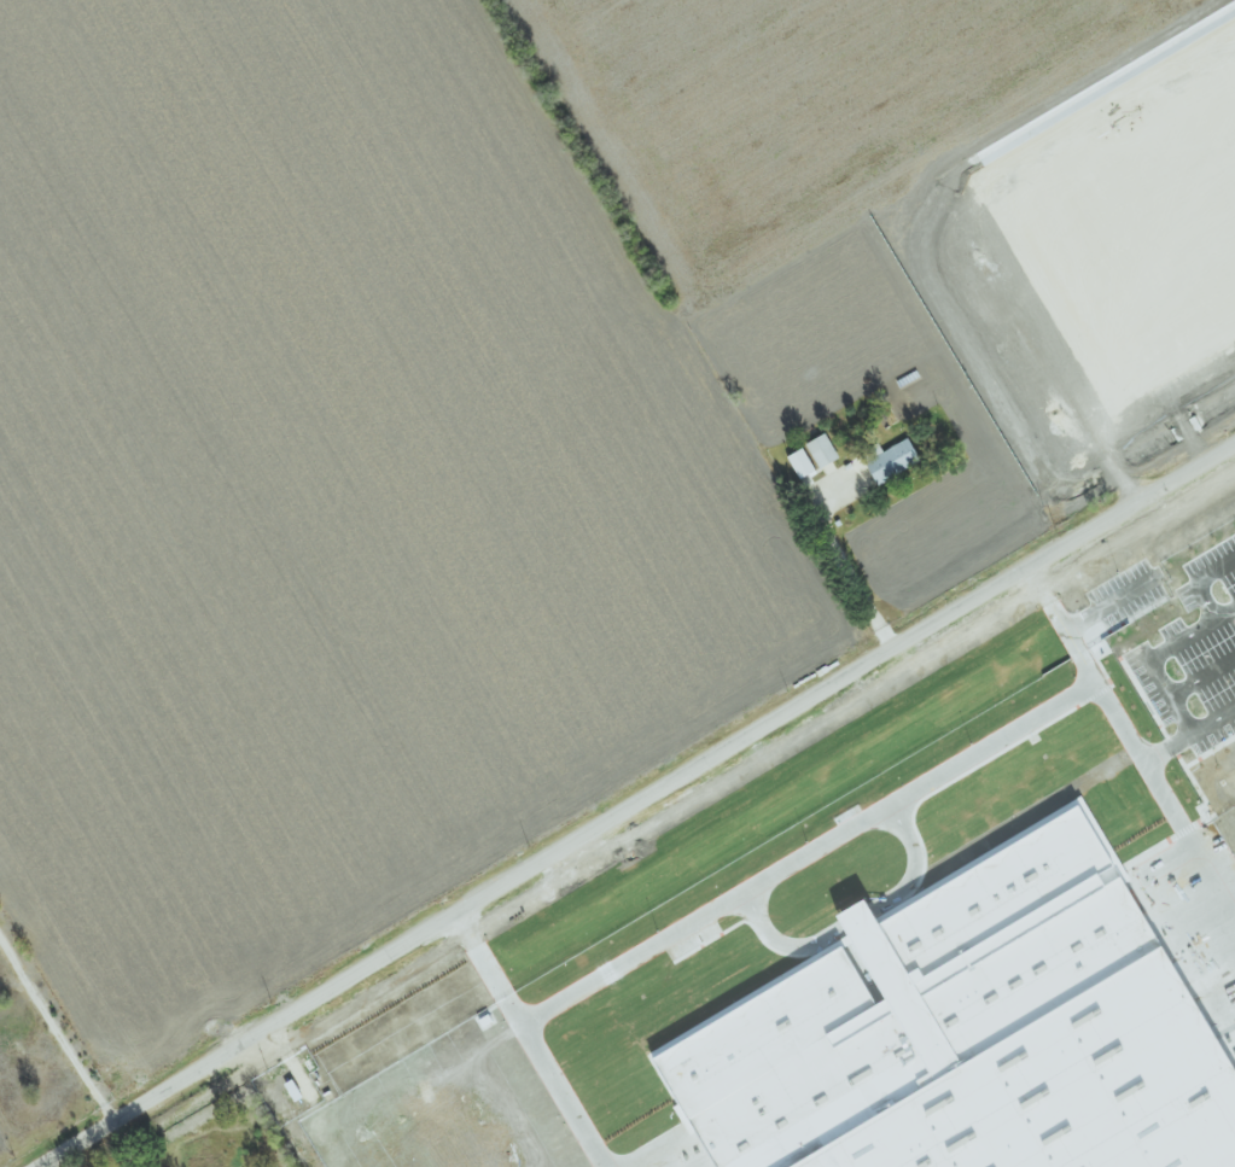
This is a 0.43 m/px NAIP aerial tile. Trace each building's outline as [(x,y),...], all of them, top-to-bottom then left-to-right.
[(823,470),(842,459),(828,434),(809,445),(823,470)] [(886,453),(881,445),(865,454),(882,485),(926,461),(913,437),(886,453)] [(819,471),(807,449),(792,457),(804,480),(819,471)]
